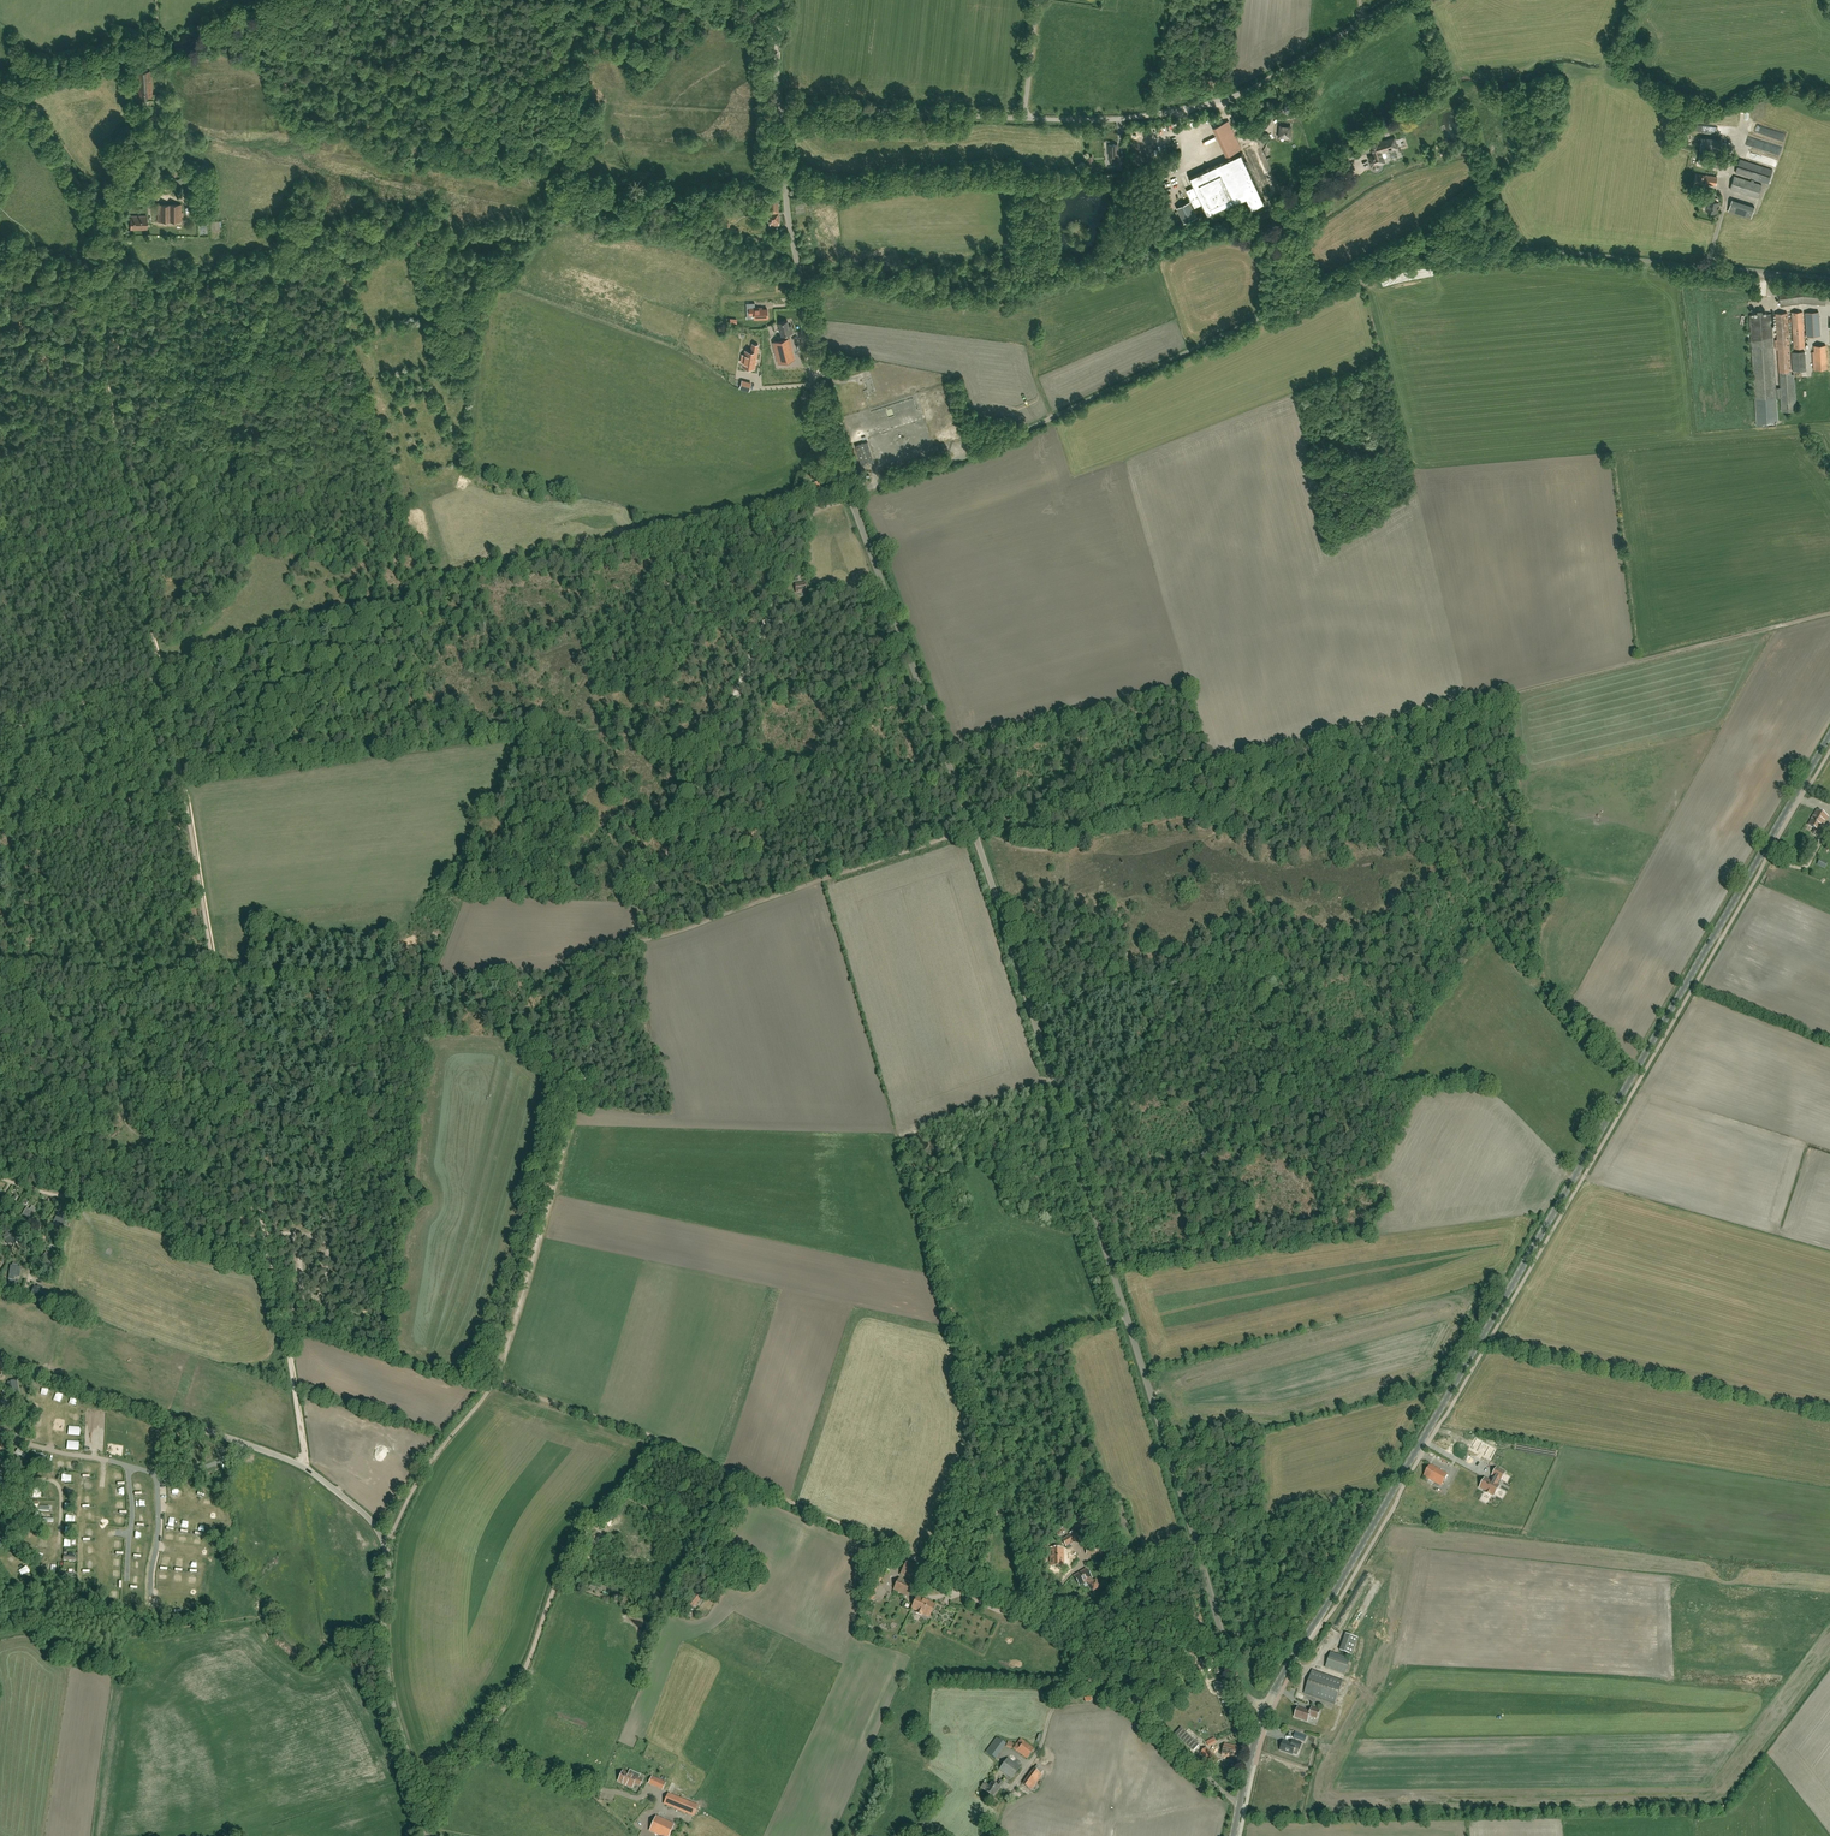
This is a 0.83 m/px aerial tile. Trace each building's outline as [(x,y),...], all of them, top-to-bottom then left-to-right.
[(187,42),(192,41),(191,35),(172,39),(175,47),(188,43),(187,42)] [(140,52),(153,47),(149,36),(136,41),(140,52)] [(152,96),(151,81),(151,71),(135,72),(137,97),(152,96)] [(1285,105),(1286,113),(1295,113),(1298,113),(1297,104),(1285,105)] [(1194,187),(1187,190),(1195,207),(1202,204),(1208,217),(1214,214),(1213,214),(1224,209),(1225,211),(1231,208),(1230,207),(1247,200),(1252,210),(1257,208),(1267,203),(1265,201),(1266,201),(1263,195),(1247,162),(1248,162),(1245,156),(1244,156),(1242,152),(1241,152),(1240,149),(1242,149),(1229,121),(1216,127),(1229,155),(1236,152),(1237,154),(1233,156),(1233,155),(1227,158),(1227,159),(1211,166),(1205,168),(1206,169),(1189,177),(1194,187)] [(1289,137),(1291,127),(1280,126),(1280,132),(1278,132),(1278,136),(1279,136),(1285,137),(1285,138),(1288,138),(1288,137),(1289,137)] [(1201,138),(1203,142),(1215,137),(1214,133),(1201,138)] [(1395,137),(1378,142),(1370,144),(1374,156),(1369,157),(1372,166),(1373,165),(1374,167),(1375,168),(1377,168),(1378,165),(1378,164),(1384,162),(1383,158),(1387,157),(1386,152),(1398,148),(1395,137)] [(1721,152),(1722,139),(1702,137),(1700,149),(1721,152)] [(1119,168),(1124,168),(1123,156),(1119,156),(1118,144),(1109,145),(1109,156),(1110,162),(1118,161),(1119,168)] [(1728,161),(1710,157),(1699,154),(1697,163),(1726,170),(1728,161)] [(1735,172),(1768,183),(1773,169),(1740,159),(1735,172)] [(1706,186),(1706,184),(1716,186),(1718,177),(1707,176),(1696,174),(1695,185),(1706,186)] [(1751,181),(1734,176),(1730,189),(1758,198),(1762,185),(1754,182),(1754,180),(1752,180),(1751,181)] [(770,207),(765,208),(766,213),(772,212),(773,213),(778,212),(778,197),(777,194),(770,194),(770,207)] [(1716,213),(1719,202),(1714,201),(1715,196),(1710,195),(1707,210),(1716,213)] [(1730,197),(1726,209),(1749,216),(1753,204),(1730,197)] [(1190,201),(1177,207),(1185,223),(1197,217),(1190,201)] [(181,221),(181,205),(157,205),(157,221),(181,221)] [(1270,209),(1259,213),(1262,222),(1273,217),(1270,209)] [(772,212),(766,213),(766,215),(770,215),(771,222),(769,223),(770,226),(779,225),(778,212),(773,213),(772,212)] [(131,229),(147,229),(146,216),(131,216),(131,229)] [(1239,230),(1246,229),(1244,220),(1237,221),(1239,230)] [(755,319),(768,318),(767,309),(762,309),(762,307),(749,308),(750,314),(754,314),(755,319)] [(1758,315),(1750,315),(1757,426),(1777,425),(1776,421),(1778,421),(1777,398),(1781,397),(1782,412),(1796,411),(1794,374),(1782,375),(1782,372),(1791,371),(1787,313),(1776,313),(1778,340),(1776,340),(1776,349),(1778,349),(1781,387),(1776,388),(1771,314),(1763,314),(1763,311),(1758,311),(1758,315)] [(1805,347),(1802,311),(1792,312),(1794,348),(1805,347)] [(1807,336),(1820,336),(1818,311),(1806,312),(1807,336)] [(788,334),(793,332),(791,326),(789,326),(788,321),(779,323),(782,335),(783,335),(784,339),(773,342),(778,363),(795,359),(790,338),(789,338),(788,334)] [(743,363),(742,366),(755,368),(757,352),(758,345),(752,344),(751,351),(745,350),(744,354),(744,356),(746,357),(745,361),(743,361),(743,363)] [(1813,369),(1828,368),(1826,345),(1814,345),(1814,350),(1812,350),(1813,369)] [(459,416),(450,419),(453,427),(461,425),(459,416)] [(949,443),(957,451),(963,446),(961,444),(964,442),(958,435),(949,443)] [(862,465),(874,461),(868,442),(855,445),(862,465)] [(822,496),(821,489),(820,484),(811,485),(812,491),(811,491),(812,498),(822,496)] [(806,592),(806,589),(805,583),(795,585),(796,590),(796,594),(806,592)] [(1812,819),(1808,825),(1815,829),(1812,833),(1818,836),(1820,832),(1828,817),(1816,811),(1813,817),(1814,817),(1812,820),(1812,819)] [(1828,863),(1820,859),(1817,865),(1824,869),(1828,863)] [(24,1209),(30,1215),(37,1208),(33,1203),(30,1207),(28,1205),(24,1209)] [(58,1211),(54,1220),(57,1221),(59,1217),(61,1217),(63,1213),(58,1211)] [(42,1298),(46,1291),(43,1288),(45,1286),(40,1283),(38,1285),(37,1284),(32,1290),(42,1298)] [(19,1396),(16,1380),(10,1382),(11,1388),(13,1397),(19,1396)] [(13,1412),(4,1400),(0,1402),(0,1405),(2,1408),(8,1416),(13,1412)] [(17,1447),(15,1450),(23,1456),(25,1453),(17,1447)] [(1434,1458),(1451,1466),(1456,1454),(1439,1447),(1434,1458)] [(1424,1476),(1441,1486),(1448,1474),(1430,1465),(1424,1476)] [(1456,1468),(1447,1489),(1459,1493),(1467,1473),(1456,1468)] [(1485,1478),(1480,1488),(1486,1491),(1485,1493),(1490,1496),(1491,1494),(1494,1496),(1499,1486),(1497,1485),(1500,1480),(1501,1480),(1505,1473),(1496,1468),(1492,1476),(1493,1476),(1490,1481),(1485,1478)] [(17,1482),(6,1487),(7,1491),(19,1485),(17,1482)] [(1074,1542),(1078,1539),(1074,1533),(1062,1540),(1066,1546),(1070,1544),(1070,1545),(1074,1542)] [(1100,1544),(1086,1544),(1086,1554),(1101,1553),(1100,1544)] [(1066,1550),(1052,1550),(1053,1566),(1058,1566),(1061,1566),(1066,1566),(1066,1550)] [(874,1602),(879,1581),(881,1581),(885,1563),(877,1561),(872,1579),(867,1600),(874,1602)] [(900,1575),(914,1582),(921,1568),(906,1561),(900,1575)] [(1079,1585),(1086,1581),(1090,1584),(1089,1584),(1093,1591),(1099,1587),(1096,1581),(1093,1582),(1089,1579),(1091,1578),(1086,1569),(1074,1577),(1079,1585)] [(899,1578),(894,1590),(907,1596),(913,1584),(899,1578)] [(697,1593),(689,1603),(694,1607),(701,1597),(697,1593)] [(935,1604),(918,1596),(912,1609),(917,1611),(916,1613),(922,1615),(922,1614),(929,1617),(935,1604)] [(1346,1634),(1341,1651),(1352,1655),(1358,1638),(1346,1634)] [(1326,1667),(1345,1674),(1350,1659),(1331,1652),(1326,1667)] [(1304,1693),(1335,1704),(1343,1681),(1312,1670),(1304,1693)] [(1226,1678),(1212,1683),(1215,1691),(1229,1687),(1226,1678)] [(1273,1693),(1277,1685),(1271,1682),(1267,1690),(1273,1693)] [(1307,1721),(1309,1716),(1317,1718),(1320,1711),(1312,1708),(1310,1712),(1298,1707),(1294,1717),(1307,1721)] [(1307,1736),(1296,1732),(1293,1738),(1305,1742),(1307,1736)] [(1002,1737),(1000,1744),(1011,1748),(1012,1747),(1014,1747),(1013,1749),(1027,1759),(1034,1749),(1020,1739),(1017,1744),(1013,1743),(1013,1741),(1002,1737)] [(1302,1744),(1292,1740),(1291,1744),(1283,1741),(1280,1749),(1293,1754),(1295,1748),(1300,1750),(1302,1744)] [(1238,1747),(1225,1744),(1222,1755),(1235,1758),(1238,1747)] [(1201,1753),(1214,1766),(1220,1760),(1206,1747),(1201,1753)] [(1021,1767),(1008,1758),(999,1769),(1012,1779),(1021,1767)] [(1025,1780),(1021,1786),(1026,1790),(1029,1792),(1042,1775),(1034,1768),(1025,1780)] [(634,1776),(628,1774),(623,1771),(618,1781),(632,1788),(634,1783),(640,1786),(643,1780),(639,1778),(640,1775),(635,1773),(634,1776)] [(665,1790),(668,1783),(652,1776),(648,1783),(665,1790)] [(986,1788),(979,1792),(983,1799),(1003,1787),(998,1780),(998,1779),(993,1782),(992,1781),(984,1786),(986,1788)] [(603,1793),(596,1798),(607,1812),(614,1807),(603,1793)] [(664,1802),(694,1815),(698,1807),(668,1794),(664,1802)] [(629,1802),(624,1808),(638,1820),(643,1814),(629,1802)] [(674,1824),(656,1816),(649,1831),(661,1835),(669,1835),(674,1824)]
